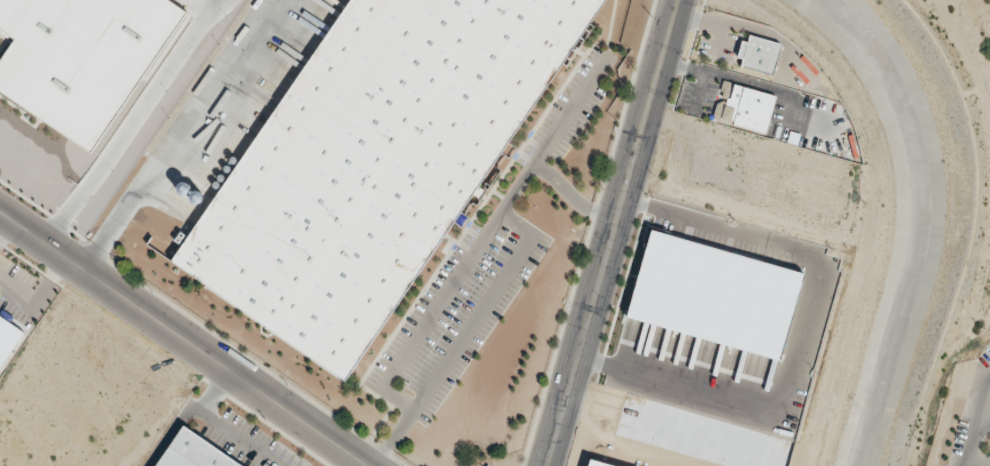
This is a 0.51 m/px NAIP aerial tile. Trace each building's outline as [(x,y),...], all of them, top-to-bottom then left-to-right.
[(167,261),(348,0),(606,0),(342,381),(167,261)] [(781,44),(750,36),(748,43),(744,42),(738,65),(774,74),(781,44)] [(776,96),(723,82),(713,120),(765,134),(776,96)] [(24,331),(0,316),(0,369),(24,331)] [(181,429),(235,465),(155,465),(181,429)]
